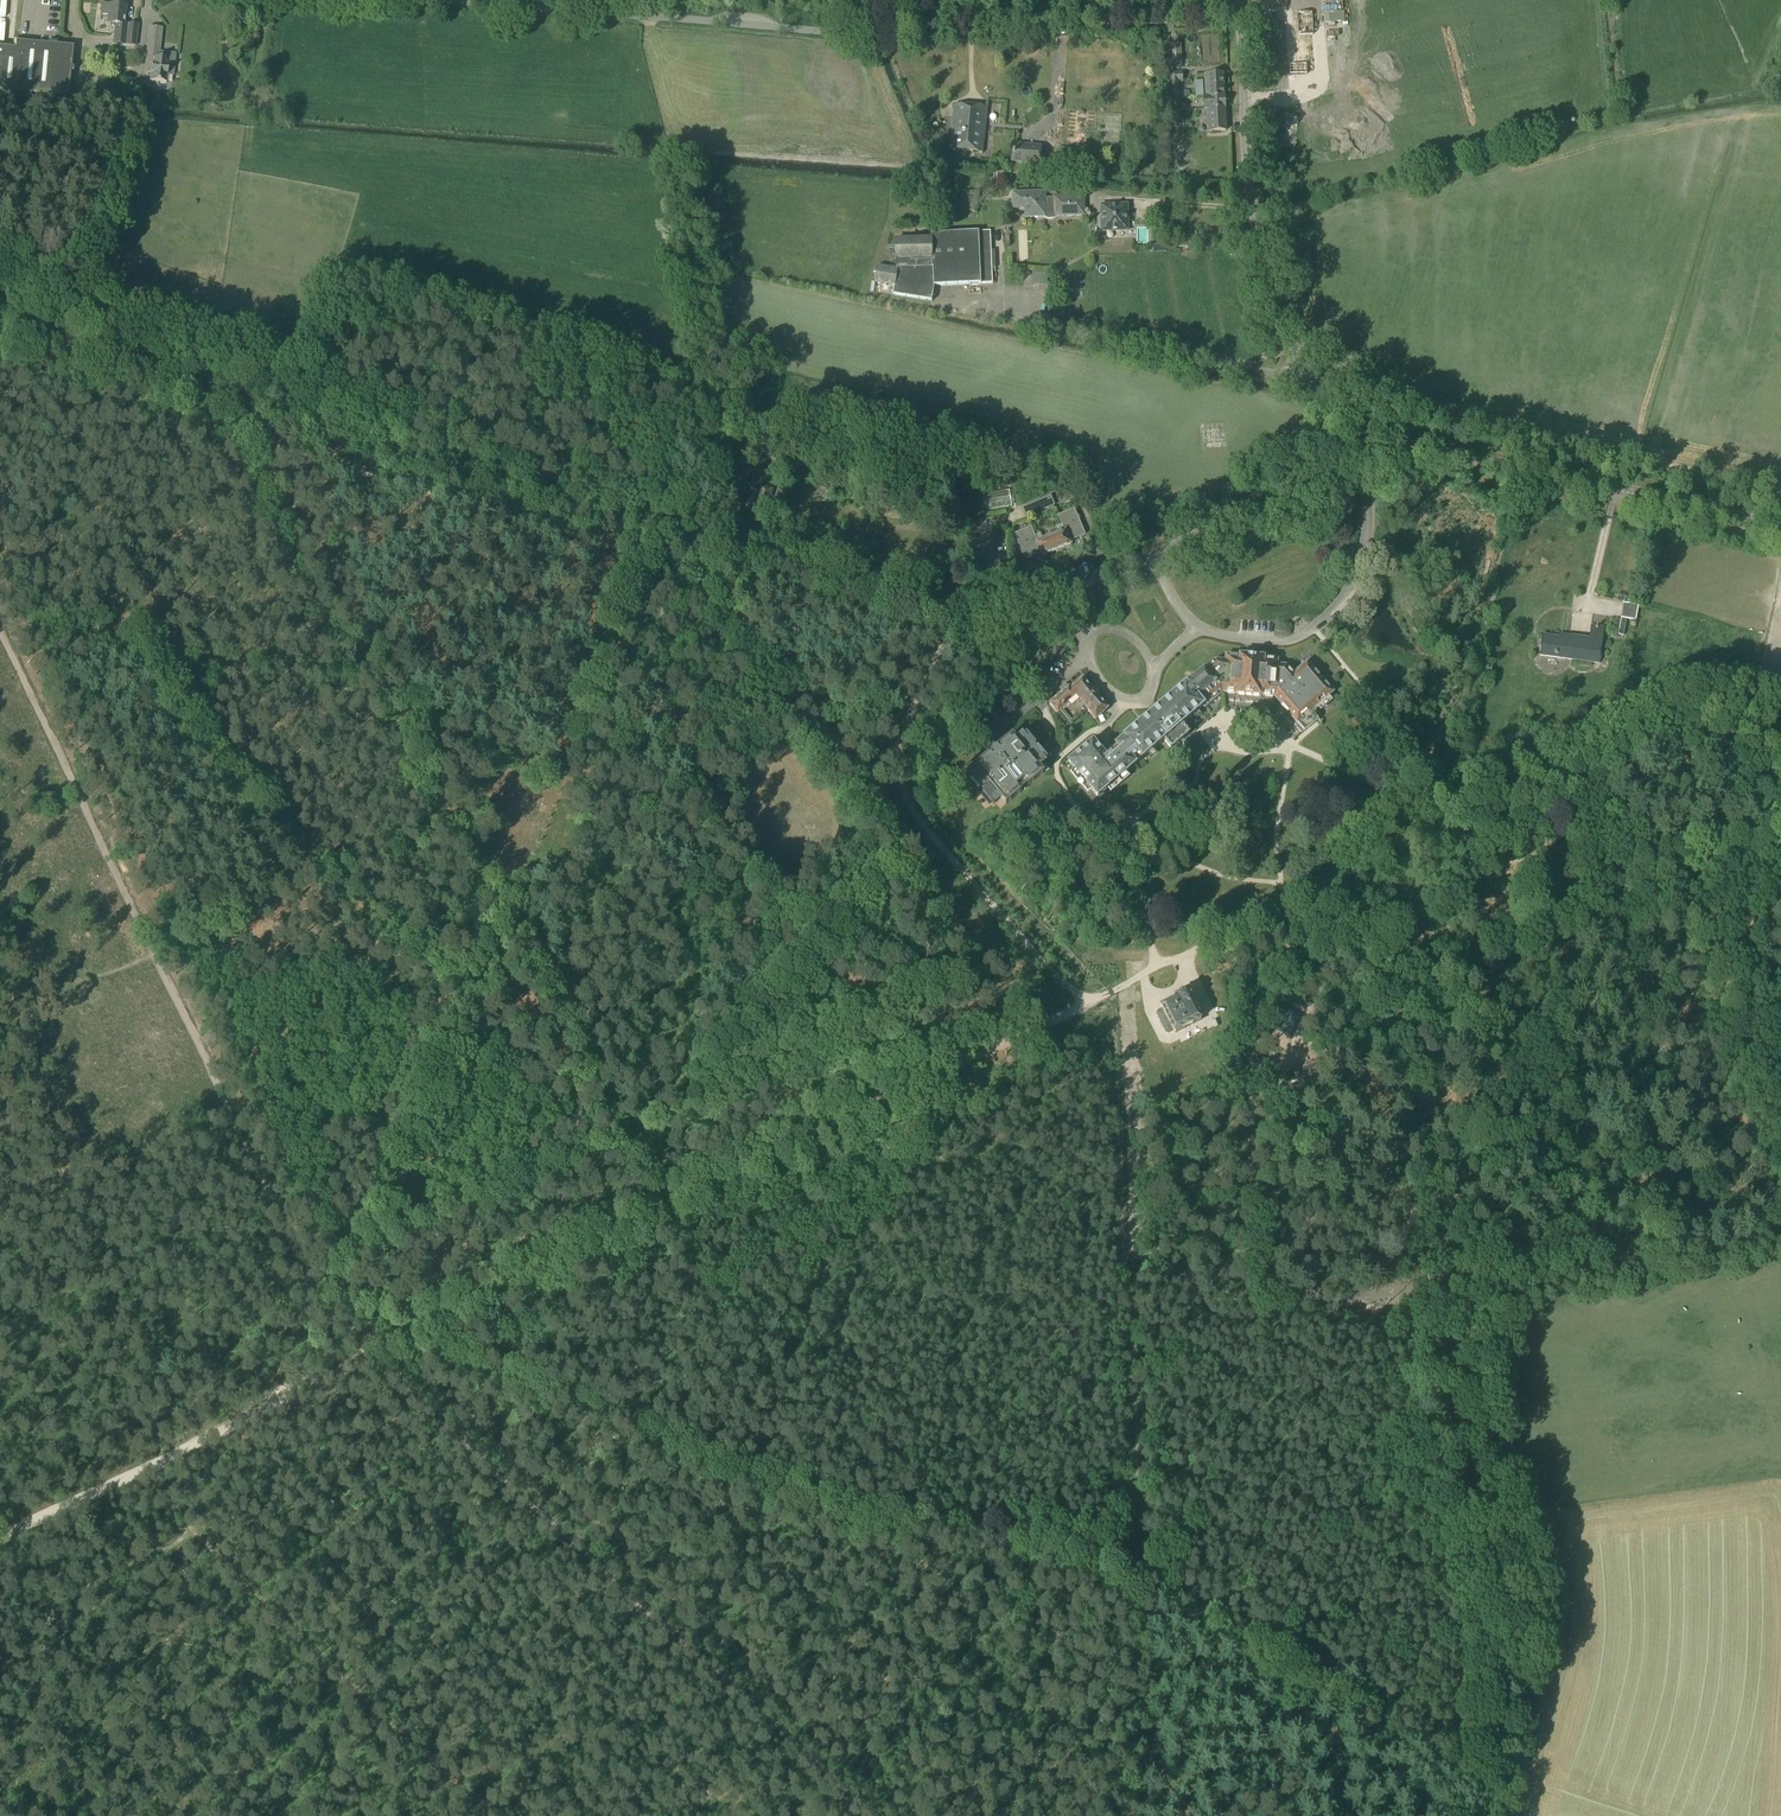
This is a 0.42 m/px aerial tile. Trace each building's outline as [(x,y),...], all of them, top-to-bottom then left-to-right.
[(1344,21),(1343,0),(1322,0),(1323,23),(1344,21)] [(125,7),(102,5),(101,15),(108,16),(107,24),(115,25),(114,32),(126,33),(125,46),(135,47),(136,34),(126,33),(127,25),(124,24),(125,7)] [(1312,13),(1297,14),(1299,35),(1313,35),(1312,13)] [(1279,15),(1268,15),(1268,30),(1279,29),(1279,15)] [(68,99),(73,46),(20,41),(19,48),(0,46),(0,94),(68,100),(68,99)] [(174,54),(158,53),(159,44),(147,42),(144,66),(150,66),(149,82),(165,83),(166,76),(172,76),(174,54)] [(1307,63),(1289,63),(1289,74),(1307,74),(1307,63)] [(1171,100),(1179,99),(1178,82),(1182,81),(1182,73),(1170,74),(1171,100)] [(1204,98),(1223,97),(1222,74),(1203,75),(1204,98)] [(1223,97),(1204,98),(1203,98),(1203,110),(1205,110),(1224,108),(1225,108),(1224,97),(1223,97)] [(1179,109),(1179,99),(1171,100),(1171,109),(1179,109)] [(986,108),(954,105),(951,149),(983,152),(986,108)] [(1225,131),(1224,108),(1205,110),(1206,132),(1225,131)] [(1180,119),(1179,109),(1171,109),(1172,119),(1180,119)] [(1040,147),(1015,145),(1012,145),(1011,162),(1039,164),(1040,147)] [(1183,147),(1172,146),(1172,160),(1182,161),(1183,147)] [(960,211),(973,212),(976,192),(961,191),(960,211)] [(1044,193),(1014,194),(1014,208),(1026,207),(1026,210),(1031,210),(1032,217),(1045,216),(1047,218),(1048,218),(1052,218),(1055,217),(1055,216),(1065,215),(1065,207),(1083,207),(1083,197),(1055,198),(1055,201),(1044,201),(1044,193)] [(1126,230),(1126,206),(1102,207),(1103,230),(1126,230)] [(993,282),(992,266),(990,230),(930,234),(930,240),(895,241),(895,269),(897,269),(897,271),(876,268),(874,282),(895,286),(893,295),(932,301),(933,297),(935,286),(993,282)] [(1045,282),(1045,268),(1028,268),(1027,281),(1045,282)] [(1073,291),(1073,287),(1070,284),(1065,284),(1062,287),(1062,292),(1065,295),(1070,295),(1073,291)] [(979,506),(1007,500),(1005,491),(977,498),(979,506)] [(1023,509),(1027,516),(1053,505),(1050,497),(1023,509)] [(1069,542),(1070,541),(1084,535),(1074,510),(1059,516),(1062,525),(1069,542)] [(1040,534),(1034,536),(1041,553),(1041,554),(1042,557),(1071,544),(1070,541),(1069,542),(1062,525),(1056,527),(1059,533),(1043,540),(1040,534)] [(1041,553),(1034,536),(1031,528),(1016,535),(1026,560),(1041,554),(1041,553)] [(953,565),(955,554),(942,552),(938,573),(948,575),(949,567),(951,568),(952,565),(953,565)] [(979,563),(980,556),(967,554),(966,561),(979,563)] [(1623,604),(1621,619),(1636,621),(1638,606),(1622,603),(1622,604),(1623,604)] [(1543,635),(1542,635),(1539,656),(1599,664),(1604,628),(1591,626),(1589,642),(1543,635)] [(1116,746),(1105,756),(1093,742),(1068,763),(1097,797),(1107,789),(1107,788),(1126,772),(1126,773),(1135,764),(1142,759),(1153,750),(1153,749),(1164,740),(1171,749),(1188,734),(1181,725),(1192,716),(1203,707),(1204,709),(1222,694),(1223,693),(1236,694),(1236,695),(1261,697),(1261,696),(1275,697),(1282,705),(1289,714),(1290,714),(1297,723),(1295,725),(1303,733),(1319,720),(1311,711),(1333,692),(1307,662),(1293,674),(1286,666),(1277,665),(1277,660),(1264,659),(1264,658),(1257,657),(1247,656),(1239,656),(1239,657),(1226,656),(1225,661),(1216,660),(1205,670),(1204,670),(1203,671),(1186,686),(1185,686),(1174,696),(1164,704),(1161,701),(1155,706),(1149,711),(1142,717),(1145,720),(1136,729),(1136,728),(1124,738),(1116,746)] [(1107,710),(1108,709),(1107,708),(1098,698),(1098,694),(1096,690),(1091,690),(1083,680),(1082,679),(1081,680),(1074,686),(1072,685),(1069,688),(1049,704),(1057,714),(1061,711),(1072,724),(1088,711),(1095,720),(1103,713),(1103,712),(1107,709),(1107,710)] [(998,747),(994,751),(989,755),(988,754),(974,766),(979,773),(978,773),(978,774),(974,777),(973,777),(973,778),(972,779),(972,780),(973,779),(993,803),(992,804),(993,804),(994,803),(995,804),(995,803),(999,799),(999,800),(1000,799),(1000,798),(1006,805),(1044,773),(1039,766),(1040,766),(1040,765),(1044,762),(1045,762),(1045,761),(1060,748),(1040,723),(1024,736),(1023,735),(1023,736),(1019,740),(1018,740),(1018,741),(1012,734),(998,746),(998,747)] [(1658,777),(1658,791),(1666,790),(1666,777),(1658,777)] [(1173,1031),(1174,1033),(1202,1019),(1188,990),(1174,997),(1175,1000),(1161,1006),(1163,1010),(1159,1012),(1158,1015),(1167,1034),(1173,1031)] [(1300,1016),(1287,1010),(1277,1031),(1290,1037),(1300,1016)] [(1166,1042),(1154,1044),(1155,1051),(1167,1049),(1166,1042)] [(1260,1085),(1272,1079),(1262,1054),(1249,1060),(1260,1085)]
